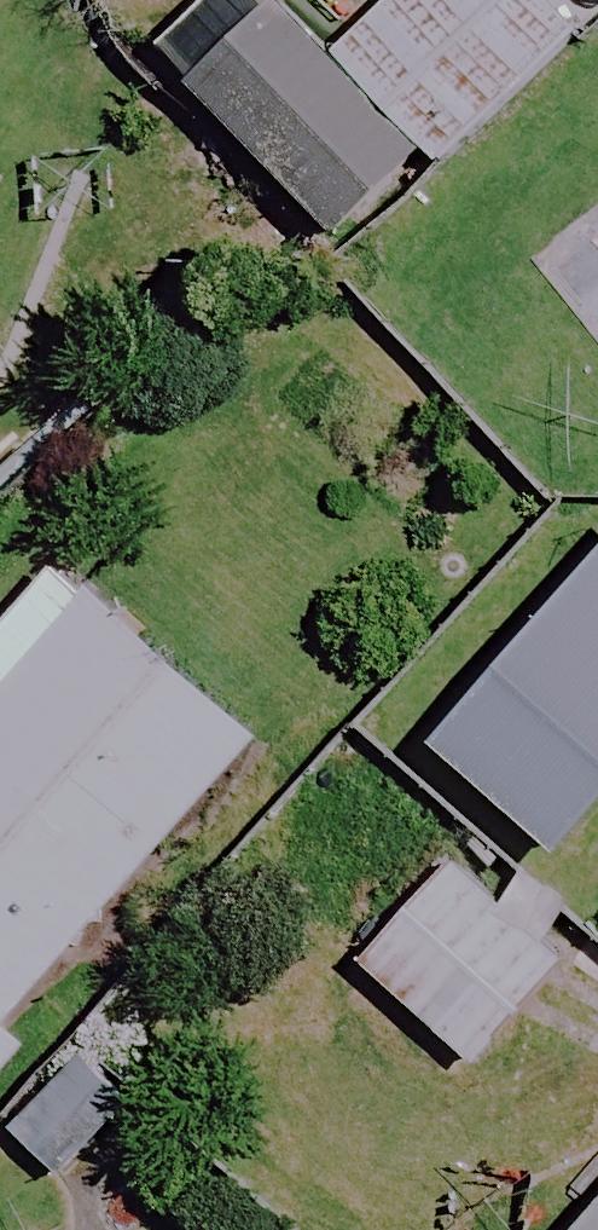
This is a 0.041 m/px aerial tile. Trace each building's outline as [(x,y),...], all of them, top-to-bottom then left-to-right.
[(538,0),(389,0),(327,62),(264,0),(204,0),(148,57),(331,239),(418,151),(439,171),(573,35),(538,0)] [(525,270),(597,358),(597,209),(525,270)] [(428,754),(549,861),(597,806),(597,561),(428,754)] [(50,569),(0,626),(0,1030),(250,744),(50,569)] [(558,969),(443,866),(353,966),(469,1070),(558,969)] [(17,1052),(0,1037),(0,1071),(17,1052)] [(122,1111),(74,1063),(5,1133),(53,1180),(122,1111)] [(585,1229),(597,1229),(597,1216),(585,1229)]
